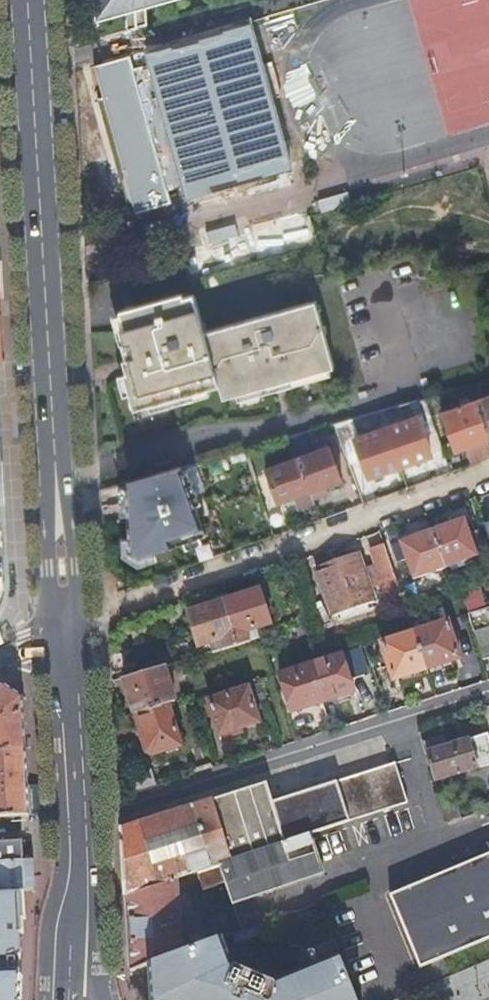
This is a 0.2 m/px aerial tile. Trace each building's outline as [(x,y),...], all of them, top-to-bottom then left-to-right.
[(98,34),(147,21),(146,2),(153,0),(96,0),(98,34)] [(130,56),(97,65),(138,212),(173,202),(169,190),(185,186),(189,201),(292,172),(250,21),(148,51),(151,64),(134,69),(130,56)] [(251,231),(196,247),(204,273),(258,257),(251,231)] [(124,373),(128,384),(135,410),(220,386),(223,399),(335,368),(316,301),(299,306),(205,332),(198,308),(199,308),(195,294),(185,297),(184,293),(121,311),(126,327),(122,328),(123,331),(134,370),(124,373)] [(443,394),(429,398),(432,407),(446,403),(443,394)] [(488,434),(488,396),(477,400),(488,434)] [(436,422),(428,398),(414,402),(419,417),(388,427),(401,464),(433,454),(426,435),(423,426),(436,422)] [(488,440),(488,434),(477,400),(444,411),(457,452),(470,447),(472,453),(488,448),(488,443),(488,442),(488,440)] [(383,410),(355,418),(357,428),(385,418),(383,410)] [(370,475),(401,464),(388,427),(360,437),(357,428),(355,418),(337,423),(344,443),(357,439),(359,447),(370,475)] [(426,435),(439,431),(436,422),(423,426),(426,435)] [(292,436),(299,457),(306,454),(299,434),(292,436)] [(286,437),(293,459),(299,457),(292,436),(286,437)] [(344,443),(347,451),(359,447),(357,439),(344,443)] [(247,448),(255,473),(268,468),(280,501),(296,495),(301,508),(316,502),(314,499),(299,457),(293,459),(272,466),(264,443),(247,448)] [(299,457),(314,499),(325,495),(323,488),(328,486),(343,481),(331,446),(306,454),(299,457)] [(204,535),(180,470),(130,484),(134,551),(143,557),(204,535)] [(341,500),(345,510),(352,507),(348,497),(341,500)] [(463,518),(432,530),(446,567),(477,555),(463,518)] [(446,567),(432,530),(399,542),(413,579),(446,567)] [(401,590),(385,545),(372,550),(388,594),(401,590)] [(316,569),(332,614),(374,599),(375,599),(371,590),(380,587),(373,567),(364,570),(358,554),(316,569)] [(468,612),(487,607),(480,584),(462,590),(468,612)] [(260,589),(223,600),(237,643),(250,640),(247,631),(271,623),(260,589)] [(403,596),(402,592),(389,597),(391,601),(403,596)] [(332,614),(333,617),(376,601),(375,600),(375,599),(374,599),(332,614)] [(237,643),(223,600),(187,611),(198,645),(220,639),(223,648),(237,643)] [(487,607),(468,612),(482,661),(488,658),(488,621),(488,619),(488,618),(488,606),(487,607)] [(448,621),(417,630),(428,668),(451,660),(459,658),(448,621)] [(428,668),(417,630),(381,641),(392,679),(404,675),(428,668)] [(143,631),(132,635),(135,644),(147,640),(143,631)] [(357,649),(310,664),(322,702),(354,691),(351,679),(365,675),(357,649)] [(451,660),(428,668),(429,673),(452,665),(451,660)] [(322,702),(310,664),(279,673),(290,712),(322,702)] [(165,665),(124,677),(134,713),(169,703),(176,700),(165,665)] [(428,668),(404,675),(406,680),(429,673),(428,668)] [(268,698),(263,682),(251,685),(256,702),(268,698)] [(27,747),(25,717),(24,698),(12,690),(1,683),(0,684),(0,749),(27,747)] [(256,702),(251,685),(209,698),(220,734),(262,721),(256,702)] [(169,703),(134,713),(146,752),(152,755),(181,745),(169,703)] [(488,732),(448,745),(445,735),(424,742),(436,780),(488,763),(488,732)] [(31,813),(30,797),(29,776),(28,767),(27,747),(0,749),(0,816),(31,813)] [(267,783),(122,828),(124,851),(126,895),(177,878),(311,833),(409,802),(396,763),(302,793),(290,796),(273,802),(267,783)] [(289,792),(290,796),(302,793),(301,788),(289,792)] [(312,834),(220,865),(225,881),(232,903),(324,871),(312,834)] [(24,890),(26,890),(35,890),(34,873),(33,857),(23,858),(22,839),(0,841),(0,892),(24,890)] [(488,940),(488,855),(391,896),(421,968),(488,940)] [(225,881),(220,865),(188,875),(193,893),(203,890),(203,891),(213,888),(225,881)] [(177,878),(126,895),(129,940),(179,924),(177,878)] [(20,967),(20,948),(19,933),(23,932),(22,918),(26,917),(25,910),(24,890),(0,892),(0,999),(20,999),(20,967)] [(179,924),(129,940),(131,970),(151,963),(222,938),(232,934),(241,931),(238,921),(188,939),(180,946),(179,924)] [(262,935),(259,924),(241,931),(232,934),(236,945),(262,935)] [(153,999),(349,999),(357,997),(341,957),(276,983),(232,967),(222,938),(151,963),(153,999)]
